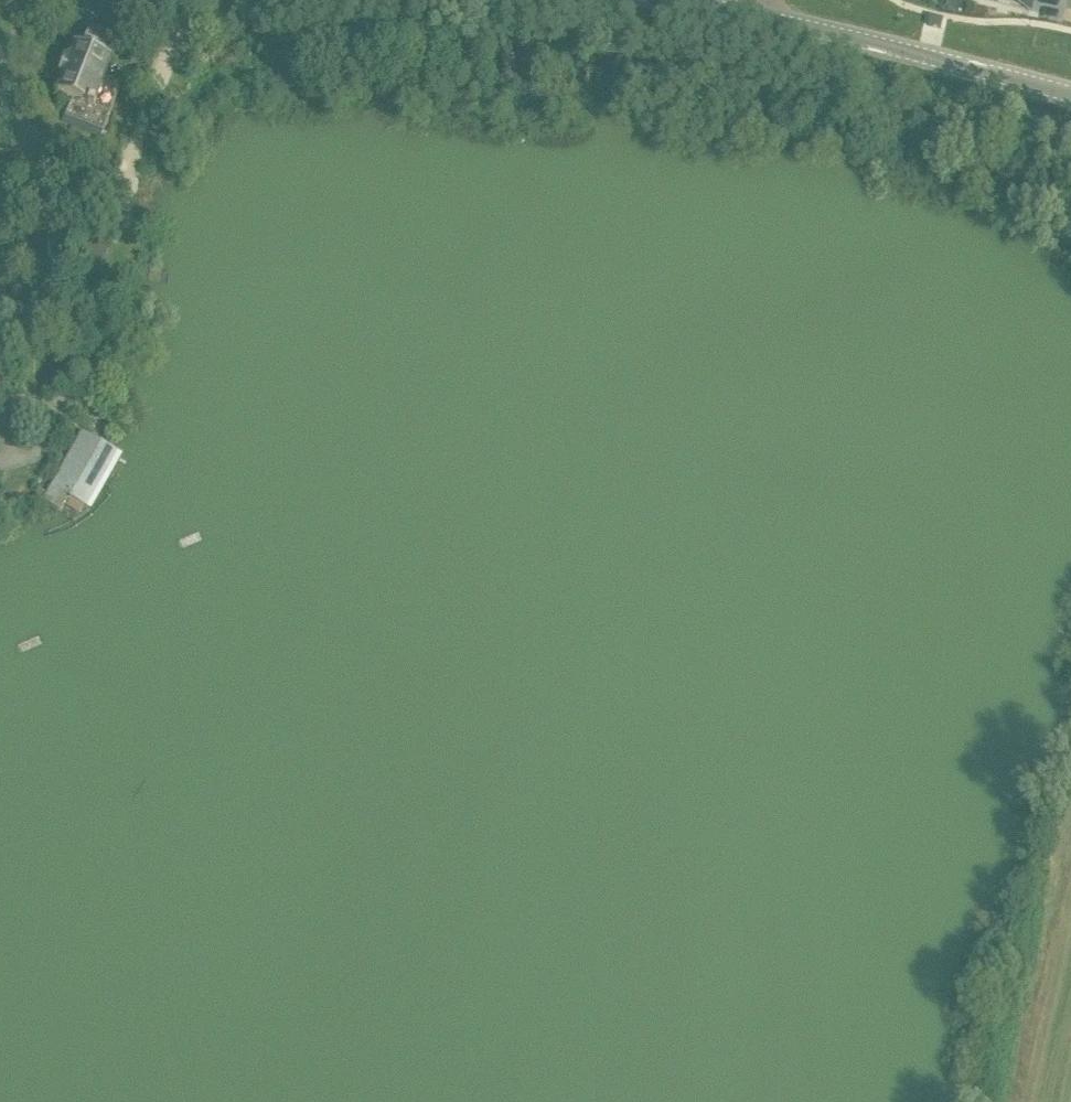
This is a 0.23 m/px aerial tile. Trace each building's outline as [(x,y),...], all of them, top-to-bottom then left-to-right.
[(995,3),(1024,10),(1026,0),(995,0),(995,3)] [(930,16),(927,28),(940,32),(943,19),(930,16)] [(105,54),(114,32),(93,24),(84,46),(75,43),(55,92),(72,99),(66,115),(104,130),(123,82),(106,75),(113,59),(114,60),(115,58),(105,54)] [(53,487),(42,506),(53,513),(56,514),(60,517),(61,515),(62,513),(71,497),(89,507),(90,506),(118,455),(102,446),(82,435),(53,487)]
